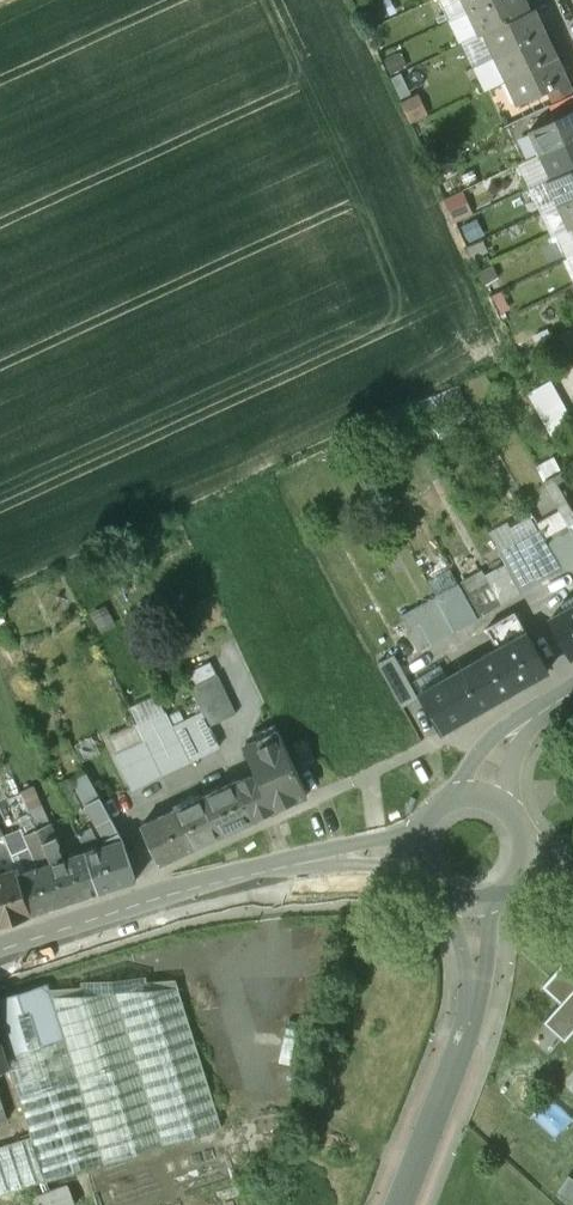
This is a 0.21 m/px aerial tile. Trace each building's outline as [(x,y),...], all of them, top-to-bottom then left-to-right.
[(469,10),(490,0),(465,0),(469,10)] [(469,10),(480,34),(483,32),(532,9),(527,0),(490,0),(469,10)] [(532,9),(483,32),(494,56),(546,31),(535,8),(532,9)] [(546,31),(494,56),(505,80),(557,56),(546,31)] [(557,56),(505,80),(516,104),(546,90),(569,80),(557,56)] [(546,90),(552,103),(572,93),(572,88),(569,80),(546,90)] [(549,105),(555,117),(572,108),(572,93),(552,103),(549,105)] [(527,130),(539,154),(572,138),(572,108),(555,117),(527,130)] [(539,154),(550,178),(572,167),(572,138),(539,154)] [(546,180),(557,204),(572,196),(572,167),(550,178),(546,180)] [(445,198),(455,220),(475,211),(464,189),(445,198)] [(557,204),(568,228),(572,225),(572,196),(557,204)] [(549,427),(570,418),(553,379),(532,388),(549,427)] [(550,547),(561,567),(572,561),(572,534),(550,547)] [(529,559),(518,538),(497,550),(505,563),(520,591),(539,579),(528,560),(529,559)] [(529,559),(528,560),(539,579),(561,567),(550,547),(529,559)] [(482,569),(458,582),(465,594),(465,595),(477,615),(520,591),(505,563),(485,574),(482,569)] [(465,594),(443,608),(455,628),(477,615),(465,595),(465,594)] [(435,595),(412,607),(420,621),(430,642),(455,628),(443,608),(435,595)] [(550,618),(572,656),(572,605),(550,618)] [(420,621),(412,607),(400,614),(420,648),(430,642),(420,621)] [(515,612),(485,627),(497,650),(518,687),(545,672),(515,612)] [(497,650),(473,663),(492,702),(518,687),(497,650)] [(417,696),(398,663),(381,673),(400,706),(417,696)] [(473,663),(448,678),(467,717),(492,702),(473,663)] [(214,674),(188,686),(201,715),(206,727),(233,714),(214,674)] [(448,678),(420,693),(440,733),(467,717),(448,678)] [(201,715),(173,727),(179,740),(188,760),(216,747),(206,727),(201,715)] [(278,729),(242,745),(255,774),(272,811),(308,795),(278,729)] [(137,730),(110,743),(116,755),(142,742),(137,730)] [(179,740),(151,753),(160,773),(188,760),(179,740)] [(151,753),(122,766),(131,787),(160,773),(151,753)] [(10,768),(0,772),(0,784),(16,819),(18,818),(25,835),(38,829),(29,810),(10,768)] [(255,774),(235,783),(252,820),(272,811),(255,774)] [(234,780),(203,794),(222,834),(252,820),(235,783),(234,780)] [(122,840),(91,782),(79,789),(109,845),(122,840)] [(203,794),(172,809),(191,849),(222,834),(203,794)] [(42,805),(29,810),(38,829),(51,823),(42,805)] [(172,809),(140,824),(158,864),(191,849),(172,809)] [(51,823),(38,829),(47,850),(58,846),(60,844),(51,823)] [(109,845),(99,848),(97,840),(90,828),(78,834),(87,852),(100,891),(135,880),(122,840),(109,845)] [(43,867),(20,874),(33,913),(66,902),(53,863),(53,862),(47,850),(38,829),(25,835),(37,862),(43,866),(43,867)] [(87,852),(64,860),(58,846),(47,850),(53,862),(53,863),(66,902),(100,891),(87,852)] [(0,873),(0,924),(33,913),(20,874),(17,867),(0,873)] [(569,956),(542,986),(561,1003),(545,1021),(565,1040),(572,1031),(572,946),(572,944),(564,953),(569,956)] [(82,986),(82,993),(52,996),(0,1012),(0,1036),(9,1064),(31,1135),(0,1145),(0,1194),(221,1125),(178,986),(147,988),(146,981),(82,986)] [(9,1064),(0,1036),(0,1067),(9,1064)] [(30,1197),(33,1204),(72,1204),(75,1204),(67,1184),(30,1197)]
